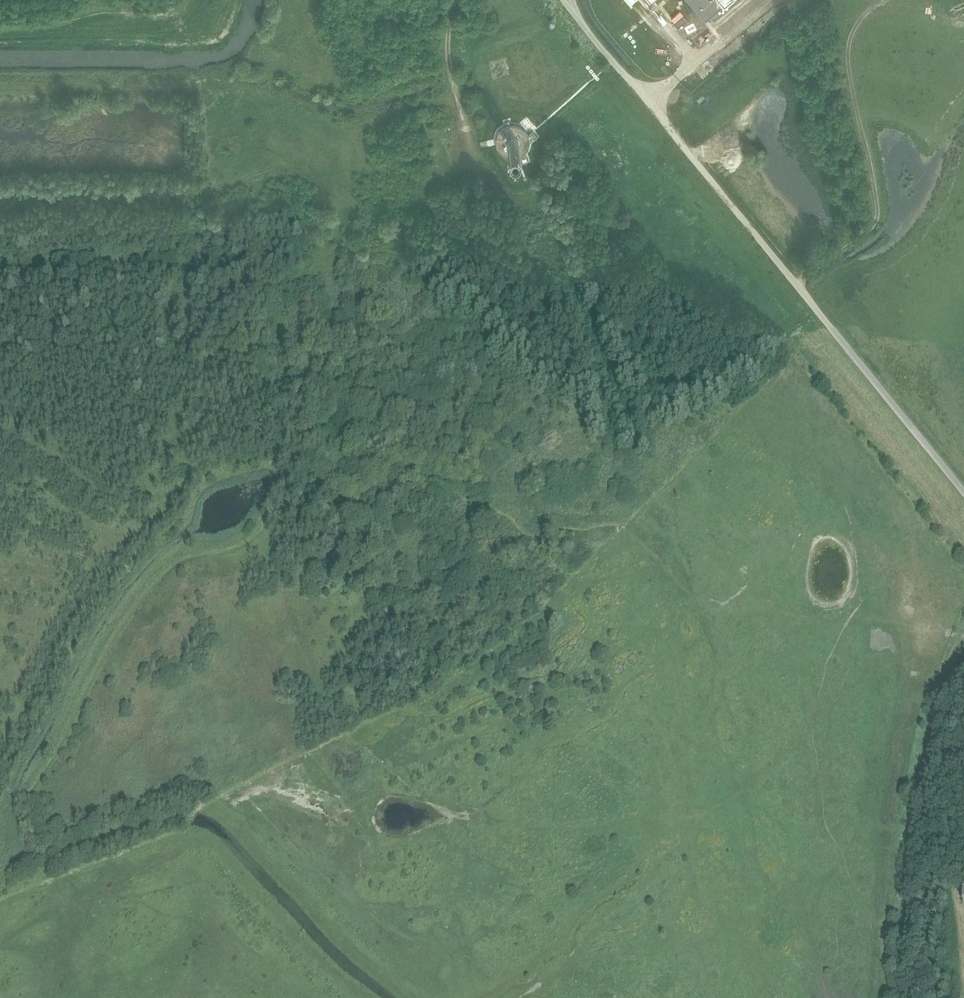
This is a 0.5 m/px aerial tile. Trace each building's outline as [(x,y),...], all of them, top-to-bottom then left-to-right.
[(717,21),(742,0),(690,0),(705,17),(710,13),(714,19),(715,18),(717,21)] [(669,10),(663,15),(669,23),(675,18),(669,10)] [(505,121),(506,126),(504,127),(502,128),(500,129),(499,131),(498,133),(497,135),(496,137),(496,139),(495,141),(496,143),(496,146),(497,148),(498,150),(499,151),(500,153),(502,155),(504,156),(506,157),(508,158),(510,158),(513,166),(528,161),(525,153),(527,151),(529,148),(529,145),(530,142),(538,136),(532,130),(528,133),(527,132),(525,129),(523,128),(521,126),(519,125),(516,124),(513,124),(510,124),(509,120),(505,121)]
